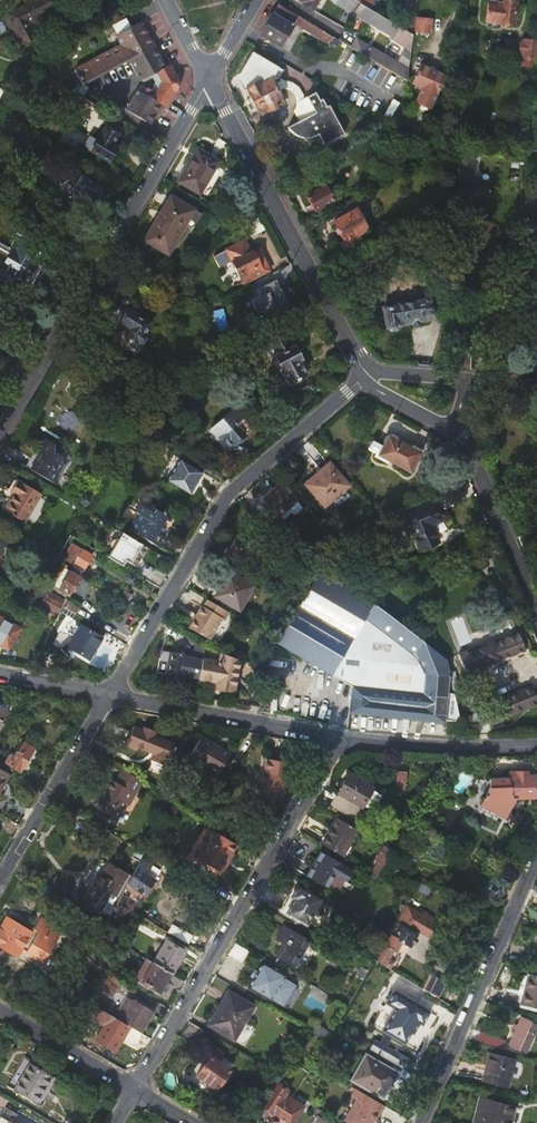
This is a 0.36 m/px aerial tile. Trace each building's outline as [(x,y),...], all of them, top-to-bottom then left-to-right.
[(20,44),(37,35),(30,22),(64,4),(62,0),(29,0),(25,2),(25,4),(5,15),(20,44)] [(299,0),(298,1),(312,9),(318,0),(299,0)] [(354,0),(333,0),(332,1),(353,14),(359,3),(356,1),(354,0)] [(371,10),(377,1),(376,0),(356,0),(356,1),(359,3),(371,10)] [(417,0),(406,0),(402,28),(413,35),(417,0)] [(485,20),(512,24),(513,14),(515,1),(514,0),(488,0),(485,20)] [(359,3),(353,14),(368,22),(393,36),(391,38),(399,43),(404,34),(412,38),(413,35),(402,28),(371,10),(359,3)] [(317,37),(321,29),(280,4),(263,34),(282,45),(294,25),(301,30),(302,28),(317,37)] [(417,16),(415,31),(430,32),(431,19),(417,16)] [(121,44),(90,62),(98,76),(129,59),(154,45),(147,33),(140,21),(116,34),(121,44)] [(523,37),(521,56),(525,56),(524,64),(532,65),(533,57),(535,57),(536,39),(523,37)] [(26,43),(36,63),(44,58),(34,38),(26,43)] [(390,70),(394,62),(357,39),(352,47),(389,69),(390,70)] [(165,64),(155,45),(154,45),(129,59),(142,82),(148,78),(150,81),(158,77),(162,84),(153,98),(139,90),(127,110),(151,125),(158,114),(163,104),(167,106),(176,91),(178,90),(175,74),(169,62),(165,64)] [(272,77),(274,74),(279,78),(284,71),(253,52),(240,74),(260,113),(277,104),(275,99),(281,95),(278,88),(272,77)] [(75,69),(84,84),(98,76),(90,62),(75,69)] [(407,80),(408,69),(394,62),(390,70),(407,80)] [(435,94),(444,77),(420,65),(412,82),(422,87),(414,102),(428,109),(435,94)] [(296,116),(304,97),(303,97),(303,95),(301,91),(297,86),(294,84),(291,82),(285,81),(279,78),(274,74),(272,77),(278,88),(286,88),(289,88),(293,91),(296,95),(297,98),(297,102),(295,107),(293,110),(296,116)] [(49,87),(68,98),(71,90),(53,79),(49,87)] [(88,87),(84,84),(72,90),(83,97),(88,87)] [(71,90),(68,98),(66,99),(78,107),(84,98),(83,97),(72,90),(71,90)] [(324,144),(344,133),(329,104),(327,106),(322,98),(320,99),(316,91),(304,97),(296,116),(298,120),(286,125),(319,133),(324,144)] [(275,99),(277,104),(284,100),(281,95),(275,99)] [(0,96),(0,115),(1,116),(9,101),(0,96)] [(42,149),(46,142),(15,124),(11,132),(42,149)] [(106,128),(99,140),(91,137),(85,148),(111,161),(112,160),(115,161),(120,152),(116,151),(117,149),(115,148),(116,146),(113,144),(119,135),(106,128)] [(198,151),(180,183),(201,196),(220,164),(198,151)] [(473,180),(475,154),(461,152),(459,176),(458,195),(476,198),(476,200),(488,202),(490,182),(473,180)] [(77,176),(66,194),(86,207),(92,198),(95,200),(102,189),(83,178),(82,179),(77,176)] [(325,183),(306,195),(316,210),(335,199),(325,183)] [(172,199),(145,242),(169,256),(186,227),(192,231),(200,216),(172,199)] [(339,241),(346,253),(364,243),(357,230),(367,225),(357,206),(334,219),(345,237),(339,241)] [(245,241),(228,250),(245,283),(269,270),(258,249),(251,252),(245,241)] [(2,251),(0,254),(0,284),(1,284),(14,292),(20,281),(31,288),(33,285),(39,289),(49,273),(43,269),(44,267),(37,263),(46,249),(34,242),(25,256),(20,253),(16,258),(2,251)] [(268,320),(289,308),(274,283),(257,294),(260,300),(251,305),(257,314),(263,311),(268,320)] [(428,298),(384,307),(387,326),(389,326),(390,327),(392,328),(397,328),(399,326),(399,323),(432,318),(428,298)] [(128,311),(117,330),(140,345),(146,336),(144,334),(149,325),(128,311)] [(280,353),(277,355),(290,382),(305,375),(299,361),(303,359),(296,345),(294,347),(288,334),(274,341),(280,353)] [(176,397),(184,403),(189,395),(179,389),(174,395),(176,397)] [(170,407),(177,412),(184,403),(176,397),(170,407)] [(241,412),(215,433),(227,448),(236,442),(237,444),(246,437),(246,435),(254,429),(241,412)] [(38,461),(32,471),(63,489),(69,478),(62,474),(63,472),(59,470),(63,463),(61,454),(57,452),(56,450),(55,444),(38,435),(34,442),(43,447),(39,454),(43,457),(40,461),(38,461)] [(383,445),(380,452),(378,455),(411,471),(421,453),(389,435),(383,445)] [(368,447),(380,452),(383,445),(372,439),(368,447)] [(172,453),(160,475),(189,492),(201,470),(172,453)] [(324,475),(309,488),(325,507),(349,487),(329,464),(321,472),(324,475)] [(306,485),(309,488),(324,475),(321,472),(306,485)] [(8,500),(1,511),(23,523),(40,494),(17,480),(10,493),(14,495),(11,502),(8,500)] [(278,486),(261,501),(278,520),(294,505),(278,486)] [(435,501),(405,514),(420,549),(440,541),(433,523),(442,519),(435,501)] [(131,526),(128,529),(129,529),(161,548),(162,546),(161,545),(159,543),(163,537),(165,539),(166,539),(172,529),(168,527),(164,534),(160,532),(158,531),(160,527),(162,528),(165,529),(171,518),(155,509),(152,513),(140,506),(135,514),(140,517),(137,523),(134,520),(131,526)] [(135,565),(146,547),(121,532),(107,556),(123,565),(126,560),(135,565)] [(235,537),(229,546),(232,548),(228,556),(246,567),(251,558),(259,562),(264,553),(251,547),(253,544),(245,540),(244,542),(235,537)] [(71,543),(67,549),(69,551),(65,558),(83,569),(91,555),(71,543)] [(295,571),(307,578),(317,560),(306,552),(295,571)] [(65,567),(66,564),(57,559),(43,583),(56,591),(58,588),(69,594),(79,575),(65,567)] [(354,593),(355,590),(352,587),(318,562),(273,639),(351,686),(350,712),(443,721),(445,719),(459,720),(459,716),(455,697),(445,697),(447,660),(373,603),(354,593)] [(228,570),(216,599),(244,611),(256,582),(228,570)] [(67,597),(69,594),(58,588),(56,591),(67,597)] [(41,592),(36,599),(57,612),(63,601),(49,592),(46,595),(41,592)] [(203,607),(201,606),(189,627),(209,639),(222,618),(224,619),(228,612),(219,606),(207,599),(203,607)] [(80,608),(68,601),(65,608),(77,615),(80,608)] [(8,649),(20,629),(0,617),(0,644),(8,649)] [(82,626),(69,647),(89,659),(101,638),(82,626)] [(530,647),(524,632),(520,633),(526,649),(530,647)] [(466,673),(526,649),(520,633),(481,649),(479,647),(459,655),(466,673)] [(182,675),(199,678),(202,661),(185,657),(186,655),(173,652),(169,673),(182,675)] [(234,688),(239,660),(222,653),(220,664),(215,664),(216,658),(203,655),(202,661),(199,678),(217,681),(217,685),(234,688)] [(272,686),(264,684),(262,695),(270,697),(272,686)] [(536,704),(536,693),(535,694),(532,685),(484,703),(487,711),(489,714),(479,715),(479,717),(459,716),(459,720),(492,721),(536,704)] [(154,733),(143,728),(142,731),(133,728),(124,747),(135,751),(136,747),(153,754),(151,760),(165,767),(174,746),(153,736),(154,733)] [(202,738),(190,758),(219,774),(230,755),(202,738)] [(8,764),(19,771),(32,748),(22,742),(8,764)] [(271,803),(279,789),(284,781),(287,781),(289,781),(291,764),(265,759),(262,771),(251,792),(271,803)] [(9,773),(0,768),(0,788),(9,773)] [(134,793),(142,781),(122,769),(115,782),(111,779),(95,807),(115,819),(125,802),(131,792),(134,793)] [(398,787),(407,786),(407,769),(398,769),(398,787)] [(489,780),(490,787),(481,805),(505,817),(515,797),(534,797),(534,787),(534,776),(526,776),(526,771),(508,772),(508,779),(489,780)] [(373,789),(370,788),(350,776),(339,793),(332,805),(354,819),(362,806),(368,809),(371,809),(378,796),(377,793),(372,790),(373,789)] [(282,791),(287,781),(284,781),(279,789),(282,791)] [(128,804),(134,793),(131,792),(125,802),(128,804)] [(85,819),(70,810),(66,818),(81,827),(85,819)] [(478,812),(474,822),(496,832),(502,820),(498,818),(496,821),(494,820),(495,816),(491,814),(489,818),(485,816),(487,813),(483,810),(481,814),(478,812)] [(336,818),(321,844),(341,856),(356,830),(336,818)] [(360,823),(356,830),(369,837),(372,829),(360,823)] [(237,844),(212,829),(195,856),(222,872),(228,863),(227,862),(237,844)] [(378,863),(372,874),(378,877),(393,851),(385,846),(376,862),(378,863)] [(401,872),(412,877),(415,872),(411,870),(414,863),(416,864),(420,854),(410,849),(401,872)] [(306,876),(325,887),(339,863),(320,852),(306,876)] [(159,870),(141,860),(131,877),(126,884),(144,894),(159,870)] [(126,884),(131,877),(113,867),(106,878),(100,874),(85,900),(100,909),(110,892),(119,897),(121,894),(126,884)] [(286,913),(304,924),(319,900),(296,886),(291,896),(294,899),(286,913)] [(127,899),(121,894),(119,897),(116,902),(123,906),(131,910),(134,912),(135,908),(125,902),(127,899)] [(111,910),(119,914),(123,906),(116,902),(111,910)] [(373,958),(384,965),(389,968),(393,961),(387,958),(392,949),(395,950),(401,940),(409,945),(415,934),(412,932),(414,928),(431,938),(440,923),(423,913),(422,915),(405,905),(404,906),(389,932),(373,958)] [(126,919),(131,910),(123,906),(119,914),(126,919)] [(39,917),(31,932),(7,918),(0,929),(0,942),(19,953),(22,947),(45,959),(62,930),(39,917)] [(172,922),(167,931),(188,943),(193,934),(172,922)] [(276,955),(293,965),(307,941),(282,927),(276,938),(283,942),(276,955)] [(133,939),(128,936),(123,944),(128,947),(133,939)] [(166,940),(154,962),(172,972),(173,973),(186,951),(166,940)] [(161,991),(172,972),(154,962),(147,958),(136,977),(161,991)] [(248,988),(270,1001),(271,999),(284,1007),(296,986),(283,978),(284,977),(262,964),(248,988)] [(118,994),(123,984),(106,974),(101,983),(118,994)] [(536,1008),(536,979),(528,976),(521,1004),(536,1008)] [(393,1006),(380,1028),(402,1041),(415,1020),(420,1023),(427,1011),(392,989),(384,1001),(393,1006)] [(254,1005),(228,991),(215,1013),(208,1026),(234,1040),(254,1005)] [(115,1006),(110,1014),(142,1032),(154,1011),(134,999),(133,1001),(127,998),(121,1009),(115,1006)] [(83,1012),(90,1016),(95,1006),(89,1002),(83,1012)] [(136,1042),(142,1032),(110,1014),(95,1006),(90,1016),(105,1024),(97,1040),(114,1050),(123,1035),(136,1042)] [(519,1049),(523,1043),(529,1046),(536,1030),(536,1023),(522,1017),(518,1025),(515,1023),(512,1028),(516,1030),(509,1045),(519,1049)] [(316,1025),(312,1032),(326,1040),(330,1033),(316,1025)] [(503,1048),(507,1042),(482,1031),(478,1037),(503,1048)] [(370,1049),(421,1079),(425,1072),(410,1063),(411,1061),(375,1040),(370,1049)] [(527,1053),(529,1046),(523,1043),(519,1049),(527,1053)] [(217,1088),(230,1069),(221,1062),(217,1060),(223,1052),(215,1046),(196,1073),(217,1088)] [(483,1080),(505,1086),(512,1059),(490,1053),(483,1080)] [(224,1057),(221,1062),(230,1069),(234,1064),(224,1057)] [(381,1095),(392,1076),(388,1074),(390,1070),(370,1058),(357,1081),(381,1095)] [(37,1106),(52,1081),(28,1066),(13,1091),(34,1104),(37,1106)] [(269,1112),(267,1115),(269,1116),(266,1120),(270,1122),(274,1122),(276,1121),(280,1122),(289,1122),(297,1110),(296,1110),(300,1104),(283,1093),(279,1099),(278,1098),(285,1087),(275,1080),(259,1106),(269,1112)] [(356,1088),(351,1096),(356,1099),(344,1120),(349,1122),(370,1122),(373,1118),(374,1119),(379,1112),(380,1113),(385,1105),(356,1088)] [(19,1097),(17,1100),(29,1108),(30,1108),(32,1104),(19,1097)] [(478,1097),(471,1122),(506,1122),(510,1105),(478,1097)] [(29,1108),(17,1100),(16,1100),(6,1118),(15,1122),(20,1122),(29,1108)]
